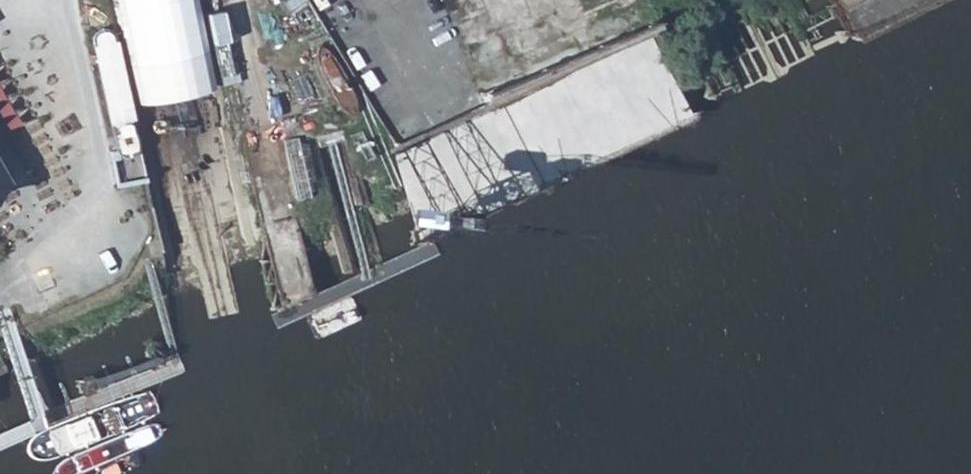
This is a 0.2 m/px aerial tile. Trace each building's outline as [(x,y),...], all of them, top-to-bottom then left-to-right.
[(123,39),(138,106),(177,97),(219,88),(199,0),(114,0),(123,39)] [(96,44),(117,156),(145,151),(138,106),(123,39),(115,33),(106,30),(99,35),(96,44)] [(112,157),(117,184),(150,177),(145,151),(117,156),(112,157)]
